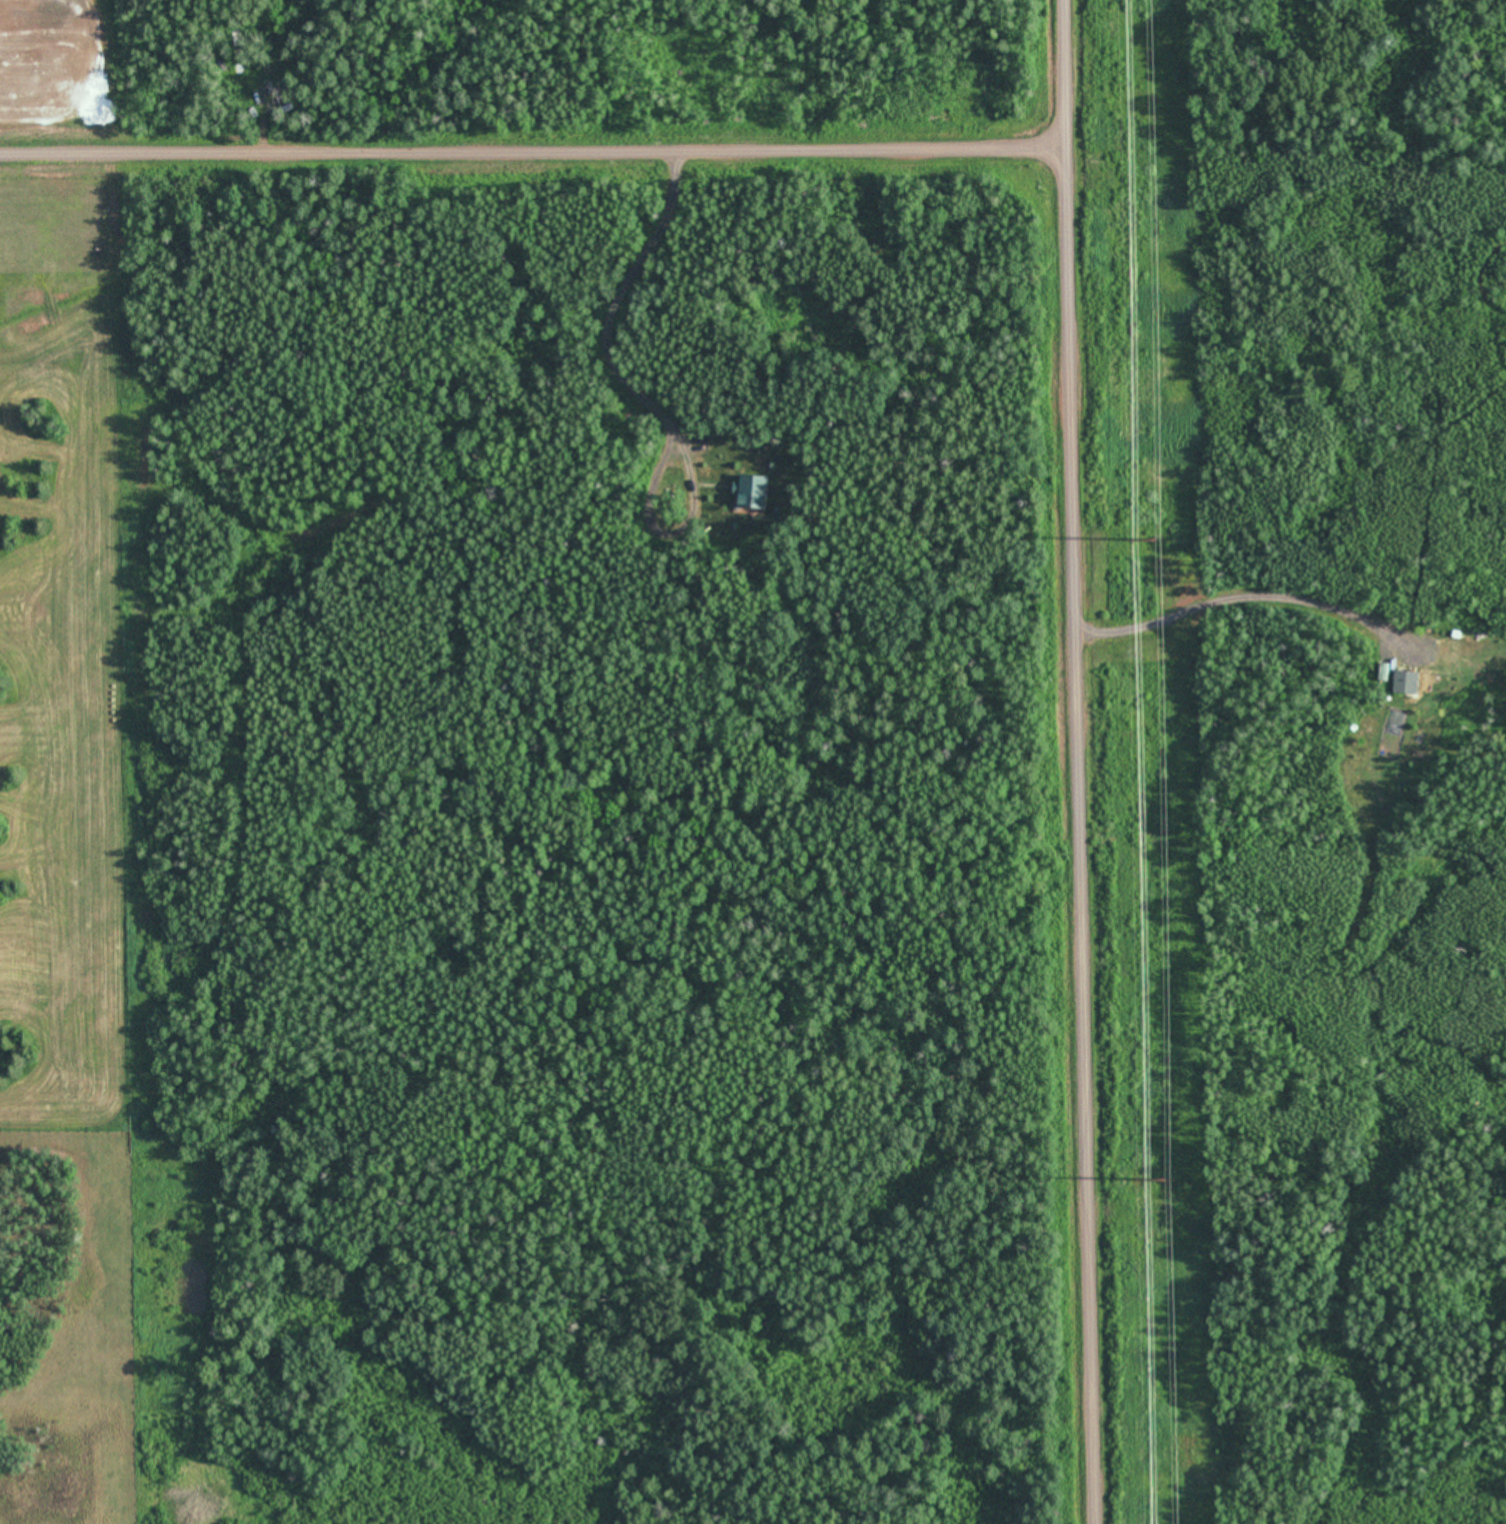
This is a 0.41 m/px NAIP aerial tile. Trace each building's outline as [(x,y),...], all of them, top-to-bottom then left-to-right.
[(767,477),(737,476),(736,510),(766,511),(767,477)] [(1418,695),(1418,672),(1393,672),(1393,694),(1418,695)]
